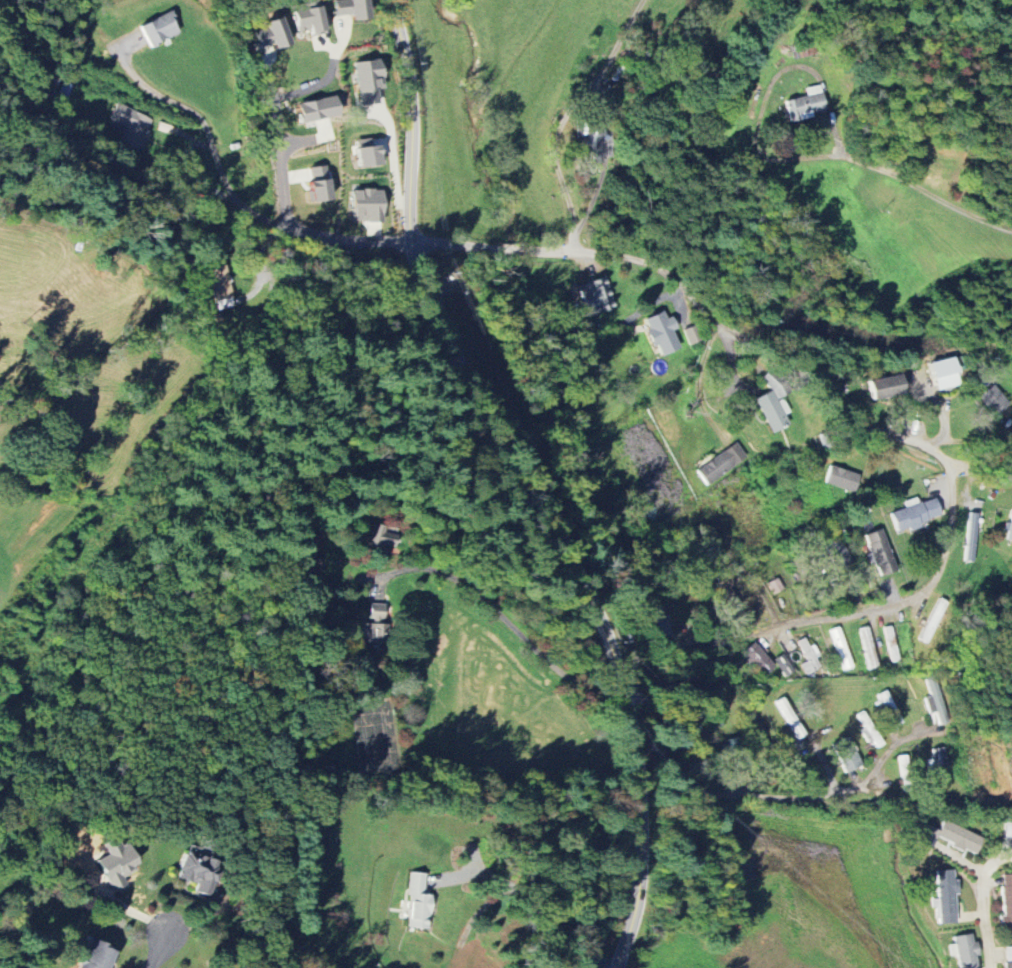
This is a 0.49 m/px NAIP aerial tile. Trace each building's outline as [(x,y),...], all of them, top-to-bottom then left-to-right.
[(319,0),(303,0),(302,0),(303,5),(293,6),(296,32),(309,31),(310,34),(323,33),(319,0)] [(337,18),(351,15),(352,21),(368,19),(365,0),(340,0),(334,1),(337,18)] [(178,33),(168,12),(139,26),(149,47),(178,33)] [(263,23),(265,28),(254,32),(259,47),(272,43),(274,50),(291,44),(281,17),(263,23)] [(355,64),(362,106),(380,103),(377,90),(385,89),(379,59),(355,64)] [(827,115),(822,86),(805,89),(807,97),(786,100),(790,121),(827,115)] [(297,103),(299,123),(338,117),(336,97),(297,103)] [(141,152),(149,136),(146,134),(152,119),(118,103),(111,119),(126,126),(119,141),(141,152)] [(371,146),(370,139),(355,140),(357,168),(382,165),(381,145),(371,146)] [(312,182),(309,182),(310,202),(329,201),(327,166),(311,167),(312,182)] [(383,190),(353,190),(353,221),(383,222),(383,190)] [(208,269),(217,310),(235,306),(226,265),(208,269)] [(614,308),(606,279),(570,289),(574,302),(581,300),(585,316),(614,308)] [(680,350),(674,330),(677,330),(673,316),(666,319),(664,312),(643,319),(652,348),(657,346),(660,356),(680,350)] [(684,330),(689,346),(703,341),(698,324),(684,330)] [(936,390),(960,385),(955,358),(931,362),(936,390)] [(906,393),(901,374),(868,382),(872,401),(906,393)] [(1006,420),(1011,415),(1011,406),(993,385),(978,397),(995,416),(1000,412),(1006,420)] [(748,457),(737,442),(696,470),(707,485),(748,457)] [(855,493),(861,475),(830,465),(824,483),(855,493)] [(891,513),(897,532),(942,516),(935,498),(891,513)] [(966,545),(977,547),(982,514),(971,512),(966,545)] [(396,547),(399,528),(373,525),(370,547),(382,548),(383,545),(396,547)] [(878,576),(897,571),(883,529),(865,534),(878,576)] [(828,555),(846,567),(852,558),(834,546),(828,555)] [(740,606),(724,578),(716,583),(732,610),(740,606)] [(363,643),(385,644),(386,605),(371,604),(371,622),(364,622),(363,643)] [(853,667),(840,626),(831,629),(844,670),(853,667)] [(892,662),(900,661),(892,626),(885,627),(892,662)] [(876,668),(871,627),(862,628),(867,669),(876,668)] [(808,661),(801,664),(806,674),(821,668),(816,657),(820,656),(815,644),(810,646),(805,637),(799,640),(808,661)] [(774,668),(757,642),(742,651),(759,677),(774,668)] [(774,659),(786,678),(795,672),(784,653),(774,659)] [(938,680),(927,682),(931,697),(926,699),(930,714),(936,712),(940,725),(950,723),(938,680)] [(880,694),(894,727),(903,723),(888,690),(880,694)] [(844,772),(861,767),(852,737),(835,742),(844,772)] [(726,741),(728,752),(740,749),(737,738),(726,741)] [(927,774),(946,773),(945,748),(933,749),(933,758),(926,759),(927,774)] [(1011,819),(1004,834),(1011,838),(1011,819)] [(919,841),(933,847),(936,839),(978,854),(984,836),(943,822),(940,830),(925,824),(919,841)] [(122,877),(139,868),(125,842),(94,859),(113,892),(127,885),(122,877)] [(176,876),(188,882),(185,888),(208,899),(223,869),(187,852),(176,876)] [(937,870),(938,899),(931,900),(932,908),(938,908),(938,924),(958,924),(957,881),(955,881),(954,869),(937,870)] [(425,895),(426,873),(411,873),(409,928),(429,929),(431,895),(425,895)] [(1002,875),(1004,916),(1003,916),(1004,934),(1011,934),(1011,874),(1002,875)] [(977,941),(974,941),(973,934),(954,936),(955,944),(950,944),(951,956),(958,955),(959,967),(980,967),(977,941)] [(89,939),(79,967),(109,967),(116,948),(89,939)]
